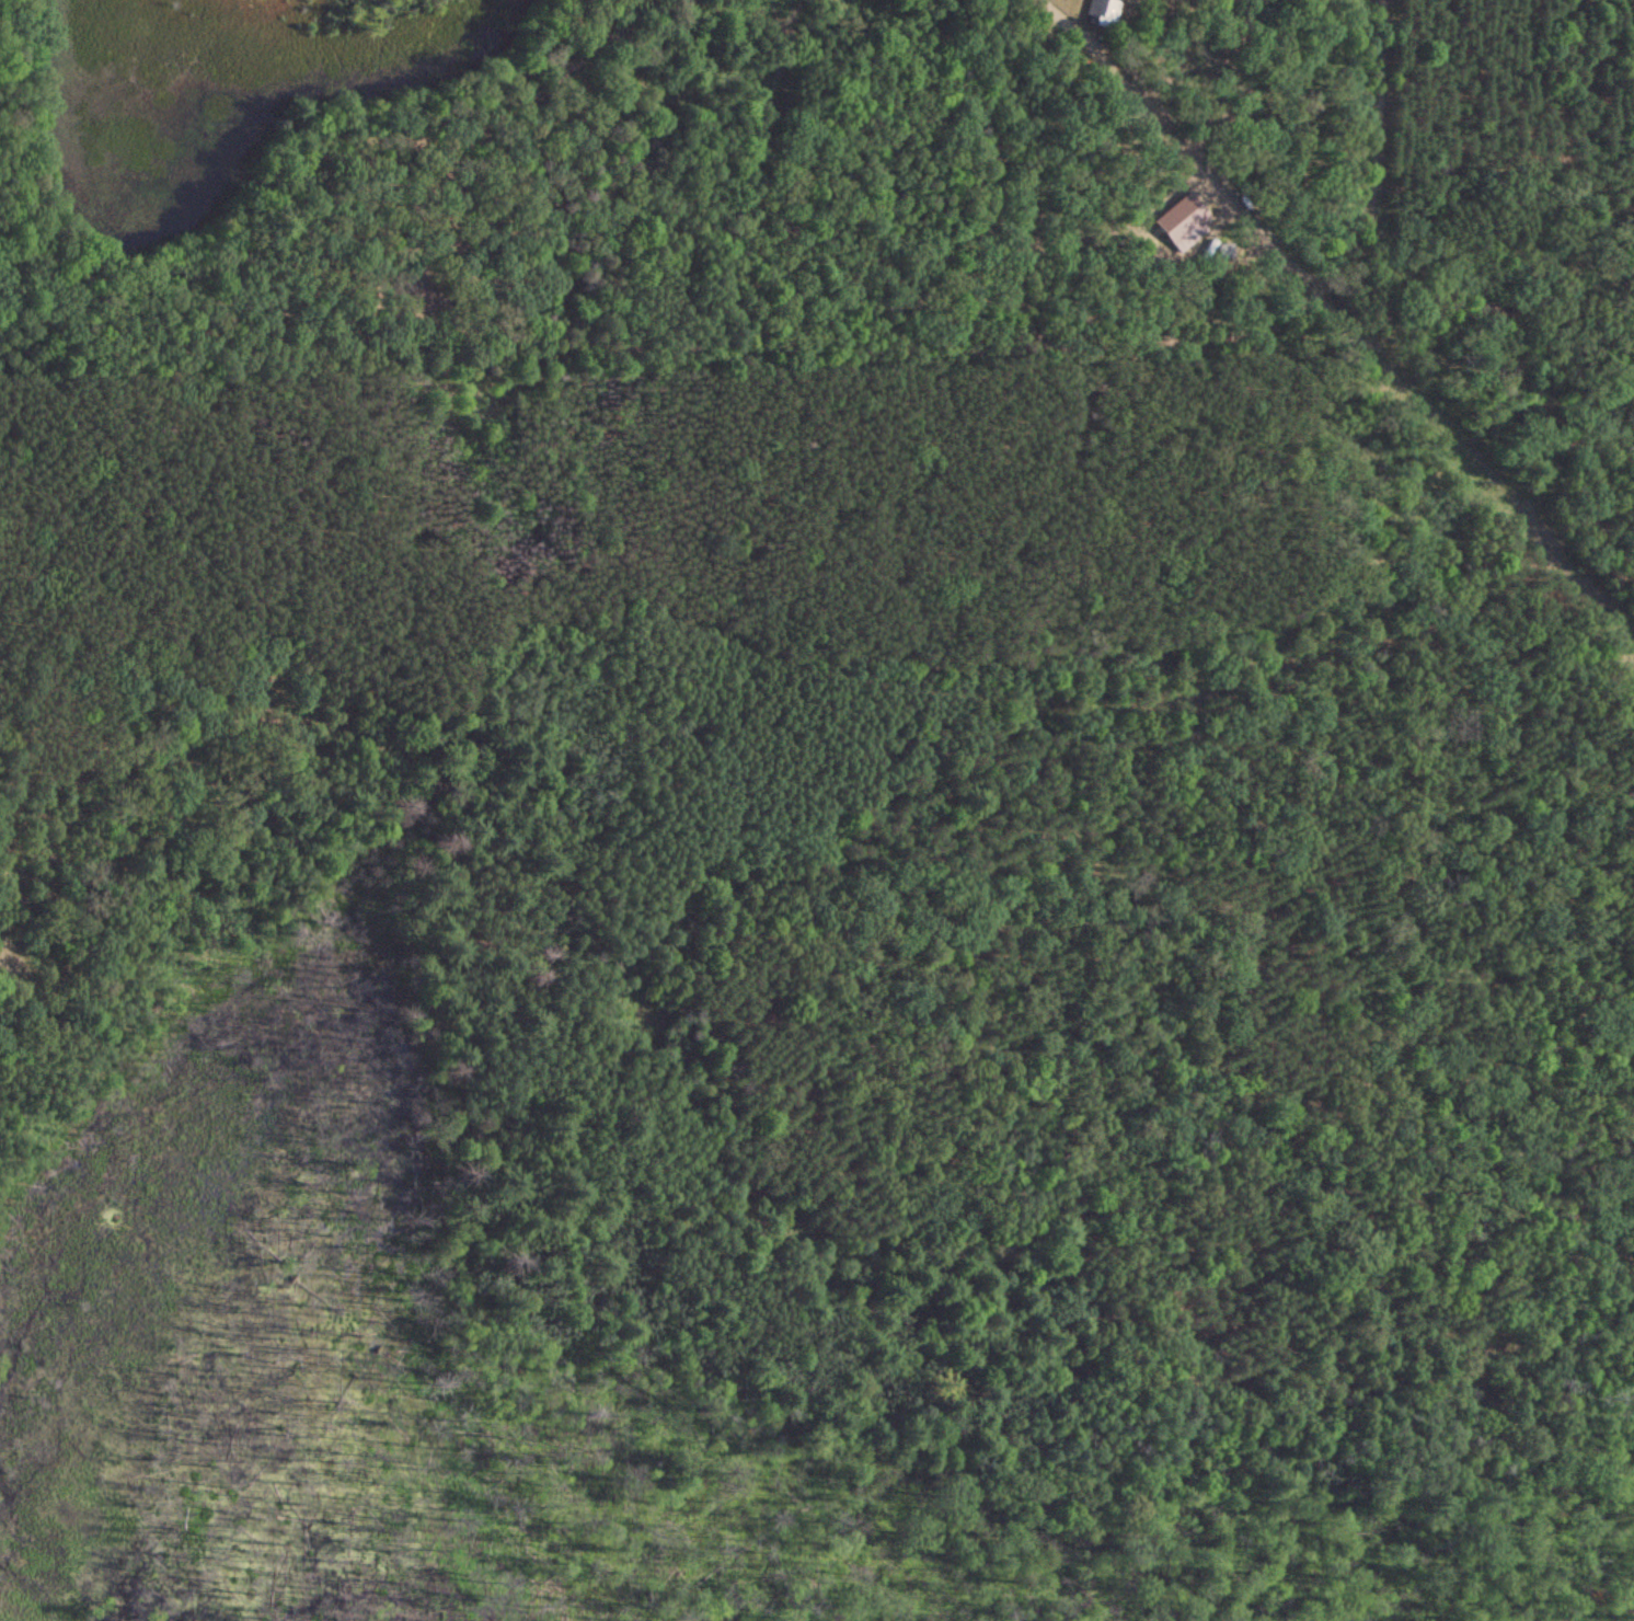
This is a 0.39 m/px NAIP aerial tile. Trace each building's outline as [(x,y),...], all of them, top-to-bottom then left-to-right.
[(1103,24),(1101,0),(1083,0),(1086,26),(1103,24)]
